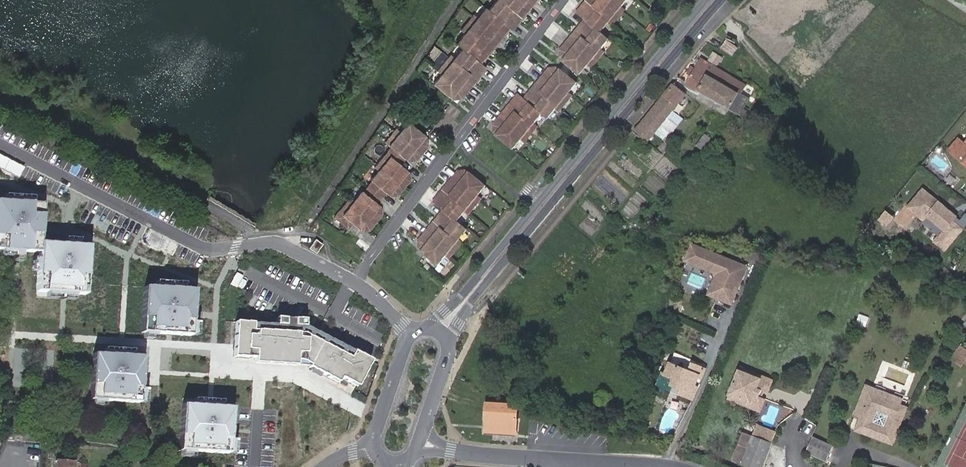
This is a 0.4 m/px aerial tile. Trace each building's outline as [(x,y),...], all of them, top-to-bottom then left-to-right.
[(463,36),(454,46),(460,50),(451,61),(439,77),(431,87),(449,101),(450,100),(452,101),(460,102),(472,86),(471,83),(476,77),(480,77),(485,71),(480,66),(485,60),(484,56),(490,50),(494,49),(506,34),(504,32),(506,29),(511,33),(517,25),(516,22),(521,16),(525,16),(536,2),(535,0),(496,0),(494,3),(486,12),(484,10),(475,21),(463,36)] [(606,26),(620,9),(627,0),(590,0),(590,1),(585,7),(582,7),(575,16),(583,22),(578,27),(578,33),(573,39),(569,39),(559,52),(559,59),(563,63),(561,64),(579,79),(586,69),(601,51),(608,42),(599,36),(606,26)] [(620,9),(606,26),(610,29),(624,12),(620,9)] [(459,33),(463,36),(475,21),(471,17),(459,33)] [(725,40),(719,49),(731,56),(737,47),(725,40)] [(604,54),(601,51),(586,69),(590,72),(604,54)] [(739,95),(746,83),(715,65),(720,56),(712,52),(708,59),(702,56),(686,83),(739,114),(747,100),(739,95)] [(439,77),(451,61),(449,59),(436,75),(439,77)] [(553,113),(569,95),(576,86),(558,71),(557,73),(554,71),(548,71),(537,84),(537,89),(532,95),(528,95),(523,101),(517,96),(512,102),(512,107),(507,114),(502,114),(492,127),(493,134),(496,137),(494,139),(511,153),(519,143),(535,125),(542,116),(547,121),(553,113)] [(685,96),(671,85),(631,132),(645,144),(685,96)] [(572,97),(569,95),(553,113),(557,116),(572,97)] [(361,193),(353,203),(342,216),(338,213),(332,220),(348,234),(353,228),(359,233),(361,231),(364,233),(370,232),(381,217),(380,213),(376,210),(378,209),(376,207),(384,196),(387,198),(389,195),(393,198),(399,197),(409,182),(407,177),(405,175),(406,173),(399,168),(404,162),(408,164),(415,164),(427,148),(426,144),(421,140),(423,138),(406,124),(398,134),(386,148),(390,151),(384,159),(387,161),(377,172),(369,182),(371,184),(362,194),(361,193)] [(535,125),(519,143),(523,146),(539,128),(535,125)] [(386,148),(398,134),(395,132),(383,146),(386,148)] [(965,159),(965,147),(960,143),(951,155),(962,163),(965,159)] [(374,170),(377,172),(387,161),(384,159),(374,170)] [(437,270),(446,259),(458,244),(466,233),(457,225),(464,216),(477,199),(485,188),(467,175),(466,177),(464,175),(455,174),(446,185),(447,191),(439,199),(435,199),(431,205),(441,213),(438,217),(438,223),(432,231),(427,231),(417,244),(417,251),(421,255),(420,256),(437,270)] [(924,188),(908,209),(942,236),(935,245),(947,254),(965,231),(965,222),(924,188)] [(51,250),(56,239),(47,238),(49,200),(1,196),(0,222),(0,244),(51,250)] [(477,199),(464,216),(467,218),(480,201),(477,199)] [(342,216),(353,203),(349,200),(338,213),(342,216)] [(96,291),(98,244),(56,239),(51,250),(48,289),(96,291)] [(315,256),(321,246),(314,242),(308,252),(315,256)] [(458,244),(446,259),(448,261),(461,246),(458,244)] [(725,259),(690,245),(684,260),(712,272),(714,276),(707,294),(729,302),(740,275),(722,267),(725,259)] [(743,267),(725,259),(722,267),(740,275),(743,267)] [(203,285),(156,282),(153,327),(201,330),(203,285)] [(716,302),(710,316),(723,322),(729,307),(716,302)] [(300,365),(300,357),(359,387),(374,358),(312,326),(312,328),(259,327),(260,320),(234,319),(234,355),(256,356),(256,364),(300,365)] [(965,362),(965,346),(962,344),(955,355),(965,362)] [(152,356),(104,353),(102,399),(150,401),(152,356)] [(655,388),(662,391),(674,366),(670,364),(665,376),(661,374),(655,388)] [(706,371),(691,365),(688,372),(674,366),(662,391),(669,394),(671,390),(678,393),(676,397),(692,404),(698,389),(695,388),(699,377),(703,378),(706,371)] [(726,401),(760,415),(772,383),(738,370),(726,401)] [(859,417),(854,430),(894,446),(909,407),(901,404),(904,398),(866,384),(853,415),(859,417)] [(239,407),(191,404),(189,450),(237,452),(239,407)] [(492,436),(515,437),(517,413),(511,412),(511,406),(490,405),(490,412),(485,412),(484,429),(492,430),(492,436)] [(776,437),(757,430),(753,439),(743,436),(736,453),(746,457),(743,466),(764,466),(776,437)] [(830,451),(811,442),(805,456),(824,464),(830,451)] [(746,457),(736,453),(732,464),(740,466),(743,466),(746,457)]
